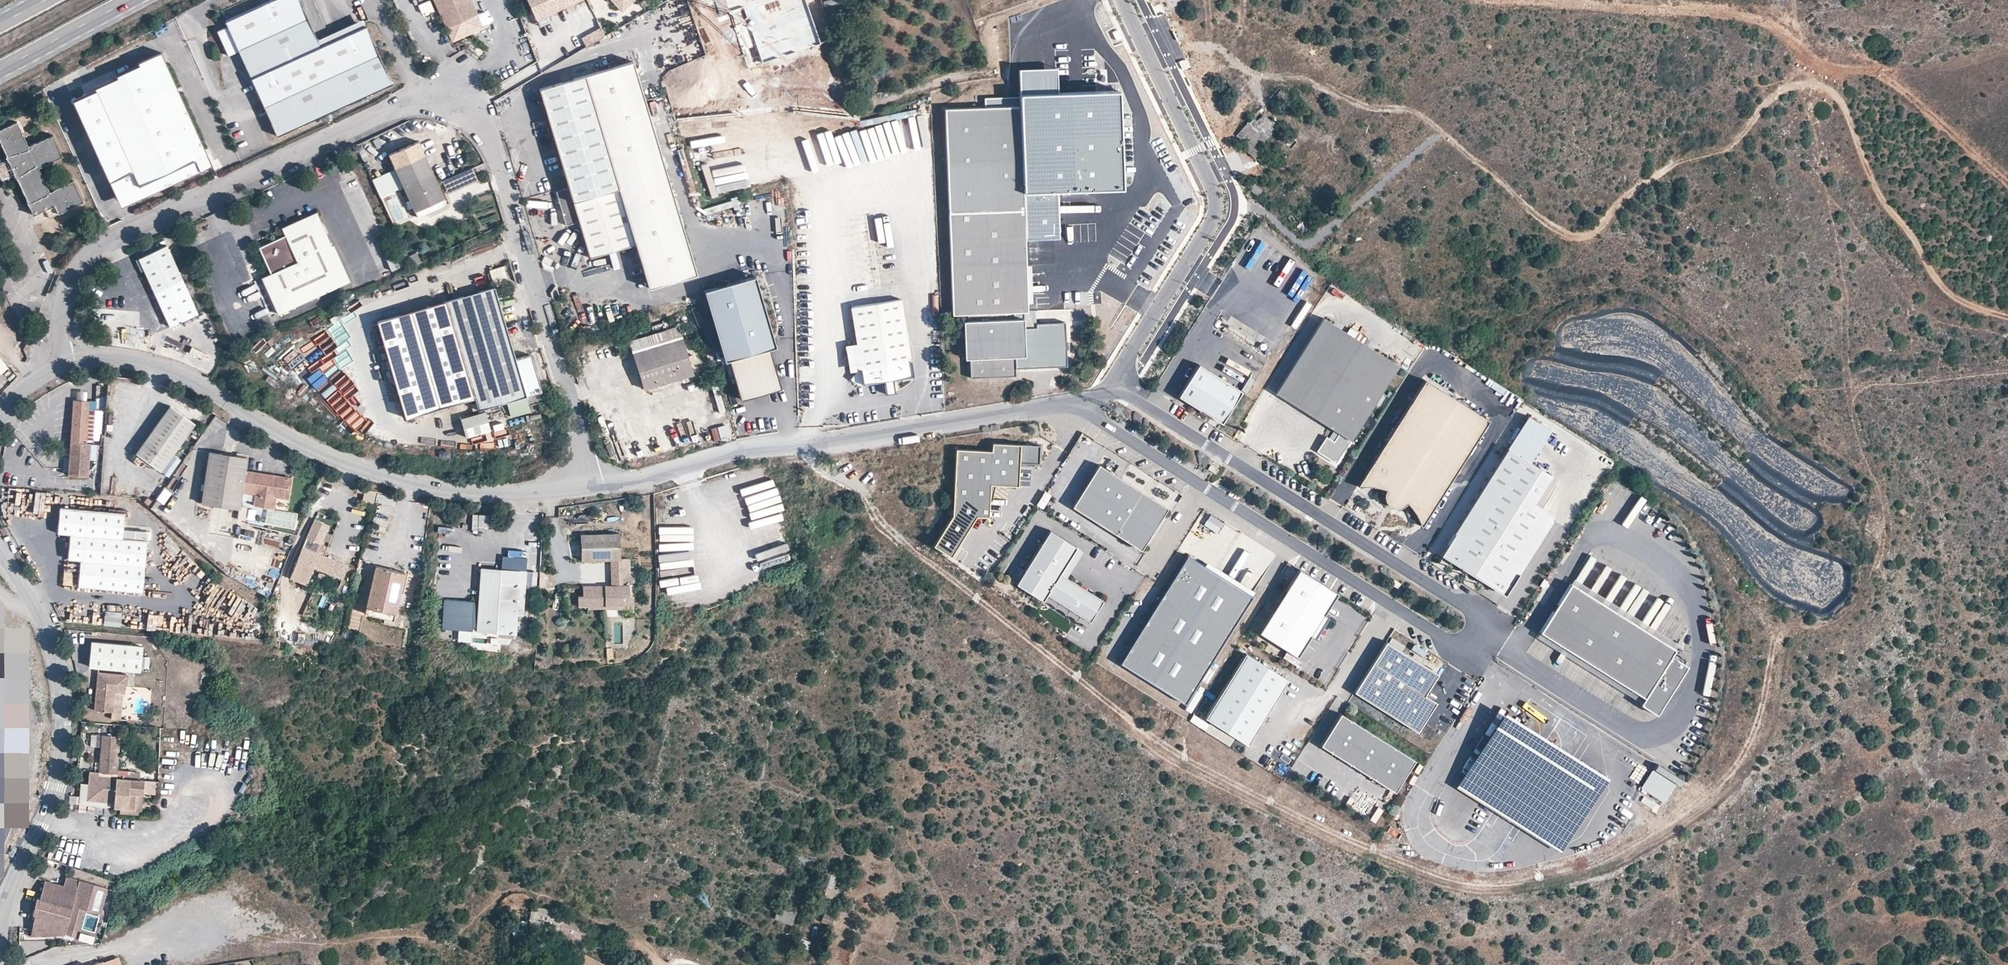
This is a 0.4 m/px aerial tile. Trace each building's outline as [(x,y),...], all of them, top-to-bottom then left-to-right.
[(316,38),(298,0),(265,0),(223,20),(275,135),(391,82),(364,23),(319,44),(318,43),(316,38)] [(432,0),(416,6),(422,22),(438,16),(432,0)] [(451,39),(482,25),(470,0),(434,0),(451,39)] [(536,19),(548,13),(577,0),(527,0),(536,19)] [(624,9),(633,0),(615,0),(624,9)] [(810,0),(730,0),(740,28),(749,29),(762,68),(826,45),(810,0)] [(548,13),(536,19),(539,25),(551,20),(548,13)] [(360,18),(316,38),(318,43),(319,44),(364,23),(361,18),(360,18)] [(580,36),(585,45),(604,34),(599,25),(580,36)] [(161,56),(151,60),(156,72),(167,68),(161,56)] [(91,130),(95,150),(102,149),(106,163),(110,184),(123,182),(133,204),(213,169),(167,68),(156,72),(151,60),(139,66),(141,69),(116,80),(117,82),(94,92),(96,95),(74,105),(79,116),(88,114),(91,130)] [(578,222),(589,257),(632,245),(645,289),(692,275),(630,62),(540,89),(568,188),(555,191),(565,225),(578,222)] [(1022,72),(1023,113),(1028,241),(1060,239),(1058,192),(1120,190),(1117,91),(1059,94),(1058,70),(1022,72)] [(949,115),(956,317),(1032,314),(1028,241),(1023,113),(949,115)] [(95,149),(95,150),(91,130),(88,114),(79,116),(86,129),(95,149)] [(1247,124),(1265,139),(1272,131),(1267,125),(1271,121),(1264,114),(1259,119),(1257,118),(1255,120),(1253,118),(1247,124)] [(817,142),(823,172),(915,153),(908,119),(837,134),(838,138),(817,142)] [(1265,139),(1247,124),(1238,135),(1244,141),(1242,144),(1254,156),(1261,149),(1258,146),(1265,139)] [(16,182),(33,217),(56,207),(59,215),(83,204),(73,184),(50,194),(40,174),(63,163),(52,138),(28,149),(18,127),(0,135),(0,146),(7,160),(16,182)] [(419,140),(390,152),(397,166),(425,154),(419,140)] [(102,165),(110,184),(106,163),(102,149),(95,150),(102,165)] [(426,205),(445,196),(425,154),(397,166),(419,214),(429,211),(426,205)] [(708,156),(709,163),(729,161),(729,154),(708,156)] [(16,182),(7,160),(0,164),(0,183),(2,188),(16,182)] [(397,166),(372,178),(381,198),(406,187),(397,166)] [(479,178),(473,166),(443,180),(449,192),(479,178)] [(336,185),(357,184),(357,176),(335,177),(336,185)] [(1257,195),(1262,190),(1252,179),(1246,184),(1257,195)] [(523,198),(533,195),(529,181),(519,185),(523,198)] [(122,210),(133,204),(123,182),(110,184),(122,210)] [(447,195),(445,196),(426,205),(429,211),(451,201),(447,195)] [(737,214),(765,208),(764,201),(735,207),(737,214)] [(267,250),(262,252),(271,272),(261,277),(276,311),(349,279),(333,243),(330,244),(315,212),(281,227),(284,233),(264,243),(267,250)] [(877,223),(878,261),(893,260),(892,223),(877,223)] [(499,237),(504,235),(501,226),(496,228),(499,237)] [(258,245),(262,252),(267,250),(264,243),(258,245)] [(196,311),(186,289),(166,244),(137,257),(158,302),(169,324),(196,311)] [(392,268),(410,260),(405,250),(387,258),(392,268)] [(413,267),(421,263),(417,253),(409,257),(413,267)] [(1283,254),(1269,280),(1281,287),(1295,260),(1283,254)] [(1295,299),(1308,273),(1301,270),(1288,296),(1295,299)] [(776,349),(755,277),(706,292),(727,364),(731,363),(743,400),(780,388),(769,351),(776,349)] [(495,285),(378,320),(410,416),(479,396),(483,409),(512,400),(516,415),(536,409),(532,394),(544,391),(533,353),(518,357),(495,285)] [(861,372),(863,384),(882,381),(894,379),(913,375),(900,298),(851,307),(857,345),(846,347),(851,374),(861,372)] [(1024,320),(965,323),(966,360),(970,360),(971,379),(1016,377),(1016,369),(1066,367),(1064,323),(1037,324),(1038,328),(1025,329),(1024,320)] [(1274,397),(1324,428),(1332,434),(1348,443),(1396,368),(1321,321),(1274,397)] [(327,343),(331,353),(342,348),(338,338),(327,343)] [(642,387),(690,375),(679,339),(631,352),(642,387)] [(296,371),(307,362),(300,353),(289,362),(296,371)] [(9,371),(0,360),(0,378),(9,371)] [(347,360),(335,363),(337,373),(349,370),(347,360)] [(1198,364),(1178,395),(1222,422),(1242,391),(1198,364)] [(1242,391),(1248,394),(1255,381),(1249,378),(1242,391)] [(895,390),(894,379),(882,381),(884,391),(895,390)] [(1427,382),(1360,488),(1362,488),(1364,488),(1375,488),(1386,490),(1387,491),(1386,495),(1385,498),(1386,501),(1388,506),(1389,506),(1391,508),(1393,509),(1397,510),(1401,510),(1406,507),(1408,504),(1410,506),(1416,515),(1420,522),(1421,527),(1423,529),(1490,422),(1427,382)] [(74,402),(70,445),(67,478),(87,480),(90,447),(86,446),(88,429),(101,430),(103,405),(74,402)] [(137,451),(160,469),(195,422),(170,404),(137,451)] [(486,414),(461,420),(466,440),(491,434),(486,414)] [(529,435),(523,416),(499,423),(504,442),(529,435)] [(711,429),(715,443),(730,439),(726,425),(711,429)] [(1348,443),(1332,434),(1330,439),(1327,437),(1318,452),(1336,462),(1348,443)] [(609,454),(614,452),(608,436),(603,437),(609,454)] [(992,454),(956,451),(951,517),(932,547),(949,559),(975,519),(987,520),(990,487),(1018,489),(1019,466),(1039,468),(1040,450),(993,446),(992,454)] [(279,484),(286,485),(288,476),(273,473),(272,478),(258,476),(259,471),(243,468),(244,456),(206,450),(198,502),(236,509),(238,490),(239,490),(249,491),(253,492),(254,492),(252,506),(266,508),(267,494),(273,495),(277,496),(279,484)] [(1504,452),(1440,554),(1497,590),(1507,590),(1548,524),(1527,511),(1547,479),(1504,452)] [(1338,473),(1341,467),(1327,460),(1324,466),(1338,473)] [(1072,505),(1115,533),(1118,529),(1141,543),(1165,505),(1150,495),(1147,500),(1139,495),(1142,490),(1099,463),(1072,505)] [(1211,466),(1208,470),(1216,475),(1219,471),(1211,466)] [(285,497),(286,485),(279,484),(277,496),(285,497)] [(155,503),(169,512),(178,498),(164,489),(155,503)] [(364,491),(363,503),(374,505),(376,492),(364,491)] [(1045,510),(1051,495),(1044,492),(1037,507),(1045,510)] [(376,502),(395,508),(397,500),(378,494),(376,502)] [(378,514),(389,517),(391,508),(380,505),(378,514)] [(1167,506),(1165,505),(1141,543),(1143,544),(1167,506)] [(123,511),(59,508),(58,534),(69,535),(68,561),(79,561),(78,588),(147,591),(149,541),(122,539),(123,511)] [(1211,515),(1204,526),(1216,534),(1223,523),(1211,515)] [(333,523),(319,516),(310,535),(324,542),(333,523)] [(472,516),(472,529),(491,529),(491,516),(472,516)] [(1078,544),(1051,527),(1017,581),(1044,598),(1048,591),(1069,604),(1065,611),(1086,624),(1098,605),(1078,592),(1081,586),(1060,572),(1078,544)] [(324,542),(310,535),(305,544),(320,550),(324,542)] [(581,538),(582,563),(611,562),(612,588),(584,589),(584,599),(579,599),(579,610),(589,609),(589,612),(607,611),(607,609),(625,608),(624,599),(631,598),(630,588),(623,588),(622,578),(631,578),(630,561),(621,562),(620,536),(581,538)] [(292,575),(308,582),(316,564),(345,577),(350,563),(320,550),(305,544),(292,575)] [(1120,662),(1184,703),(1252,595),(1187,555),(1120,662)] [(1356,568),(1359,563),(1351,559),(1348,563),(1356,568)] [(394,618),(405,569),(376,562),(365,611),(394,618)] [(340,587),(345,577),(316,564),(308,582),(315,585),(319,577),(340,587)] [(1337,592),(1298,568),(1258,632),(1297,656),(1310,635),(1314,637),(1328,616),(1324,613),(1337,592)] [(520,611),(526,611),(528,573),(481,570),(477,634),(519,636),(520,611)] [(552,589),(553,573),(540,573),(539,588),(552,589)] [(1657,715),(1688,666),(1672,656),(1676,649),(1570,582),(1539,631),(1645,698),(1641,705),(1657,715)] [(1102,599),(1081,586),(1078,592),(1098,605),(1102,599)] [(1069,604),(1048,591),(1044,598),(1065,611),(1069,604)] [(473,604),(445,603),(443,631),(472,633),(473,604)] [(121,628),(122,613),(104,612),(104,627),(121,628)] [(350,628),(360,629),(360,617),(351,617),(350,628)] [(91,630),(88,671),(139,675),(142,635),(91,630)] [(1385,641),(1354,692),(1417,731),(1436,702),(1424,694),(1437,673),(1385,641)] [(1411,652),(1422,662),(1427,655),(1417,646),(1411,652)] [(1287,680),(1245,653),(1205,716),(1247,743),(1287,680)] [(1285,655),(1283,660),(1296,665),(1298,660),(1285,655)] [(99,691),(96,692),(94,712),(111,714),(112,703),(107,703),(107,694),(113,695),(124,695),(126,679),(96,676),(96,684),(99,684),(100,684),(99,691)] [(1507,712),(1500,723),(1521,736),(1585,776),(1606,790),(1612,779),(1507,712)] [(1414,760),(1340,713),(1320,745),(1331,752),(1334,748),(1343,754),(1341,758),(1394,791),(1414,760)] [(1521,736),(1500,723),(1467,776),(1488,789),(1521,736)] [(90,770),(89,784),(97,784),(96,799),(109,800),(108,805),(114,806),(114,810),(142,812),(143,794),(144,782),(130,781),(130,776),(118,775),(120,735),(102,733),(99,771),(90,770)] [(1585,776),(1521,736),(1488,789),(1551,829),(1585,776)] [(1673,786),(1651,773),(1643,786),(1664,800),(1673,786)] [(1566,853),(1573,842),(1551,829),(1488,789),(1467,776),(1460,786),(1566,853)] [(1585,776),(1551,829),(1573,842),(1606,790),(1585,776)] [(156,782),(144,782),(143,794),(155,795),(156,782)] [(88,798),(96,799),(97,784),(89,784),(88,798)] [(78,809),(79,796),(71,795),(70,808),(78,809)] [(1656,813),(1660,806),(1647,798),(1643,805),(1656,813)] [(1361,810),(1362,800),(1352,799),(1351,810),(1361,810)] [(1378,807),(1370,820),(1376,824),(1384,811),(1378,807)] [(838,889),(833,888),(837,876),(832,874),(833,870),(827,868),(826,872),(824,872),(818,893),(834,898),(838,889)] [(63,889),(44,885),(39,903),(37,902),(33,919),(35,920),(30,941),(65,938),(67,930),(78,932),(82,915),(85,913),(101,916),(107,890),(65,880),(63,889)] [(773,918),(790,924),(793,913),(777,907),(773,918)] [(550,925),(561,928),(563,917),(553,914),(552,915),(538,913),(535,929),(548,932),(550,925)] [(82,933),(80,940),(94,944),(96,937),(82,933)]
